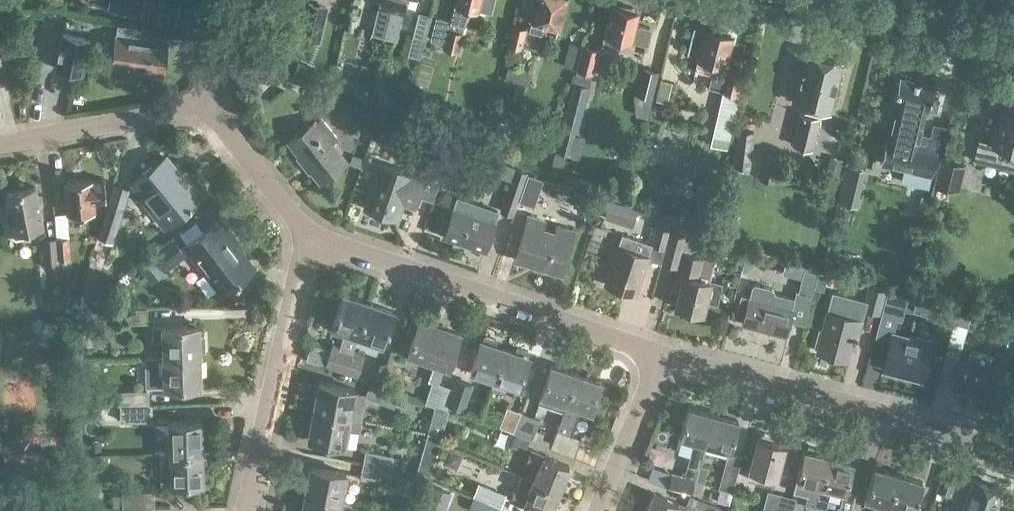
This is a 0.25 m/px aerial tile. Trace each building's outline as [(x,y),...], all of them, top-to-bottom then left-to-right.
[(107,8),(141,15),(141,17),(172,24),(178,0),(109,0),(107,8)] [(371,34),(384,37),(393,0),(380,0),(371,34)] [(384,37),(397,40),(407,0),(393,0),(384,37)] [(431,39),(445,42),(448,28),(463,31),(465,25),(466,26),(470,6),(492,12),(496,0),(457,0),(456,3),(451,20),(437,16),(431,39)] [(531,20),(559,27),(565,0),(536,0),(531,20)] [(326,7),(306,3),(299,35),(319,40),(326,7)] [(626,5),(625,8),(614,6),(610,23),(608,22),(605,35),(631,41),(631,40),(647,44),(651,27),(635,23),(638,12),(635,11),(636,8),(626,5)] [(419,11),(412,38),(408,54),(421,57),(425,41),(432,15),(419,11)] [(507,44),(520,47),(522,48),(528,27),(512,23),(507,44)] [(119,25),(113,61),(117,61),(117,60),(115,59),(115,58),(130,60),(130,62),(129,62),(129,63),(129,65),(128,64),(128,69),(129,69),(128,70),(158,75),(159,67),(163,68),(163,66),(166,44),(149,41),(151,30),(119,25)] [(696,28),(689,53),(699,55),(697,65),(713,69),(725,72),(730,50),(727,49),(731,35),(720,32),(720,31),(719,28),(713,26),(710,28),(709,29),(704,28),(703,29),(696,28)] [(448,28),(445,42),(444,47),(459,51),(464,32),(463,31),(448,28)] [(62,33),(56,62),(55,69),(83,75),(91,39),(62,33)] [(9,78),(0,36),(0,80),(9,78)] [(576,69),(582,45),(569,42),(563,66),(576,69)] [(582,45),(576,69),(593,74),(594,74),(600,49),(582,45)] [(804,103),(802,112),(801,112),(793,145),(813,150),(822,117),(819,116),(821,107),(829,109),(841,62),(807,53),(795,101),(804,103)] [(642,66),(635,94),(653,98),(660,71),(642,66)] [(593,74),(576,69),(555,150),(573,155),(591,86),(590,85),(593,74)] [(338,73),(334,92),(363,99),(367,80),(338,73)] [(728,73),(723,91),(737,94),(741,77),(742,76),(728,73)] [(895,101),(880,164),(931,175),(937,151),(937,150),(918,145),(920,134),(926,108),(929,109),(929,110),(937,112),(940,98),(932,96),(934,85),(900,77),(895,101)] [(992,141),(980,138),(974,159),(1013,170),(1013,105),(1002,101),(992,141)] [(721,106),(709,153),(726,158),(738,110),(721,106)] [(349,174),(342,165),(346,162),(315,121),(289,141),(321,182),(330,174),(338,184),(349,174)] [(462,129),(451,125),(448,135),(459,139),(462,129)] [(756,132),(738,129),(733,166),(751,168),(756,132)] [(441,181),(453,146),(439,141),(427,176),(441,181)] [(177,175),(179,173),(166,156),(135,181),(168,223),(199,198),(198,196),(199,194),(192,185),(190,186),(188,184),(185,186),(177,175)] [(830,157),(826,173),(840,176),(843,160),(830,157)] [(940,159),(937,173),(935,182),(958,188),(959,183),(961,183),(965,165),(940,159)] [(499,161),(494,173),(494,174),(511,180),(516,167),(499,161)] [(426,179),(414,174),(381,163),(365,208),(399,219),(404,204),(416,208),(426,179)] [(622,163),(607,164),(608,176),(623,175),(622,163)] [(847,165),(838,201),(850,204),(853,190),(857,191),(862,168),(847,165)] [(511,180),(500,211),(514,215),(519,201),(528,173),(529,171),(516,167),(511,180)] [(600,183),(565,171),(562,180),(597,193),(600,183)] [(544,179),(528,173),(519,201),(535,206),(544,179)] [(105,179),(93,180),(93,178),(65,180),(67,212),(95,210),(95,201),(107,200),(105,179)] [(90,266),(100,269),(104,270),(131,188),(116,183),(89,265),(90,266)] [(10,205),(1,207),(6,232),(11,231),(12,234),(15,237),(25,235),(28,231),(27,228),(44,225),(36,186),(7,192),(10,205)] [(459,195),(446,235),(486,249),(500,208),(459,195)] [(922,195),(919,206),(928,209),(931,197),(922,195)] [(611,200),(605,218),(614,221),(620,202),(611,200)] [(524,225),(526,225),(516,258),(538,265),(539,260),(559,266),(558,271),(562,272),(572,239),(574,239),(577,229),(557,223),(555,230),(544,227),(547,219),(527,214),(524,225)] [(666,249),(674,221),(658,216),(650,245),(666,249)] [(690,226),(674,221),(666,249),(681,253),(681,251),(683,251),(684,248),(693,251),(700,228),(690,226)] [(219,223),(189,248),(224,290),(230,285),(254,266),(238,246),(227,233),(219,223)] [(56,237),(47,237),(44,237),(46,269),(60,268),(59,259),(58,259),(57,238),(56,237)] [(69,237),(57,238),(58,259),(59,259),(71,258),(69,237)] [(153,252),(166,268),(166,269),(186,255),(172,237),(153,252)] [(623,239),(620,246),(619,245),(606,283),(636,294),(649,255),(652,247),(633,240),(632,242),(623,239)] [(681,253),(677,267),(672,287),(680,289),(676,305),(704,312),(707,301),(715,303),(718,304),(723,283),(720,283),(710,280),(715,261),(715,260),(706,257),(683,251),(681,251),(681,253)] [(153,256),(139,267),(152,284),(166,273),(153,256)] [(805,269),(798,293),(812,296),(819,273),(805,269)] [(742,295),(737,311),(745,313),(742,322),(786,334),(790,320),(795,298),(775,292),(775,290),(774,289),(772,287),(757,283),(755,284),(753,285),(752,287),(750,295),(750,297),(742,295)] [(60,285),(47,286),(48,300),(61,299),(60,285)] [(881,315),(881,314),(887,295),(888,290),(869,285),(862,310),(881,315)] [(197,291),(205,310),(215,306),(207,287),(197,291)] [(888,291),(882,314),(898,318),(902,320),(908,297),(888,291)] [(333,342),(325,365),(347,373),(354,349),(357,339),(358,339),(359,334),(360,334),(370,303),(344,295),(334,325),(346,329),(344,335),(340,345),(333,342)] [(927,315),(930,303),(916,299),(913,311),(927,315)] [(360,334),(359,334),(384,342),(385,343),(395,311),(370,303),(360,334)] [(116,308),(116,309),(116,321),(116,323),(148,323),(148,308),(116,308)] [(116,321),(116,309),(106,310),(107,322),(116,321)] [(861,320),(828,311),(818,351),(847,358),(850,347),(854,348),(861,320)] [(412,318),(408,332),(414,334),(409,350),(436,359),(430,380),(433,381),(426,402),(436,405),(435,406),(447,410),(448,405),(454,388),(438,383),(445,365),(446,362),(452,364),(462,333),(419,319),(419,320),(412,318)] [(190,320),(190,325),(163,326),(164,356),(201,355),(201,325),(195,325),(195,320),(190,320)] [(954,322),(951,333),(948,343),(949,343),(962,347),(968,325),(954,322)] [(891,340),(884,369),(922,379),(931,343),(932,339),(918,335),(917,340),(894,334),(893,333),(891,340)] [(485,334),(482,341),(481,340),(471,370),(495,378),(505,348),(495,345),(498,339),(485,334)] [(515,352),(505,348),(495,378),(519,386),(529,356),(528,356),(530,349),(517,345),(515,352)] [(960,359),(956,375),(953,386),(996,398),(1003,370),(990,367),(993,353),(972,347),(968,361),(960,359)] [(354,349),(347,373),(357,377),(365,353),(354,349)] [(201,355),(164,356),(146,357),(146,386),(164,385),(164,388),(192,387),(192,390),(197,390),(197,387),(202,387),(201,355)] [(367,380),(380,385),(387,363),(374,359),(367,380)] [(82,362),(82,373),(93,373),(93,362),(82,362)] [(551,364),(542,393),(539,402),(564,411),(564,410),(565,410),(568,402),(566,402),(576,373),(551,364)] [(564,410),(564,411),(561,419),(572,422),(578,406),(592,410),(602,381),(576,373),(566,402),(568,402),(565,410),(564,410)] [(320,381),(315,410),(350,416),(360,418),(364,393),(354,391),(355,388),(320,381)] [(398,394),(371,384),(367,395),(394,405),(398,394)] [(455,384),(454,388),(448,405),(449,405),(463,411),(470,389),(455,384)] [(149,389),(118,390),(118,404),(120,404),(149,404),(149,389)] [(149,404),(120,404),(120,421),(153,421),(153,404),(149,404)] [(435,406),(428,432),(441,435),(448,410),(447,410),(435,406)] [(522,412),(522,411),(507,406),(500,426),(502,427),(513,432),(522,412)] [(707,444),(714,414),(688,408),(681,437),(694,441),(688,464),(699,467),(705,444),(707,444)] [(350,416),(315,410),(310,438),(312,439),(311,442),(324,445),(325,441),(345,445),(348,429),(360,432),(363,419),(360,418),(350,416)] [(541,419),(522,412),(513,432),(531,439),(532,439),(533,439),(536,430),(541,419)] [(714,414),(707,444),(731,450),(739,421),(714,414)] [(202,420),(168,421),(169,452),(170,452),(203,452),(202,420)] [(513,432),(502,427),(497,438),(526,450),(531,439),(513,432)] [(552,442),(550,446),(550,447),(574,457),(582,438),(558,428),(552,442)] [(544,433),(536,430),(533,439),(550,446),(552,442),(543,438),(544,433)] [(749,469),(747,478),(774,485),(776,476),(785,443),(773,440),(774,437),(772,434),(765,432),(761,434),(761,437),(758,436),(749,469)] [(502,441),(498,449),(523,460),(527,452),(502,441)] [(797,479),(794,491),(808,494),(806,503),(817,506),(829,456),(829,455),(819,452),(820,449),(809,446),(808,449),(805,449),(805,450),(797,479)] [(437,452),(424,448),(417,472),(430,476),(437,452)] [(448,448),(442,463),(457,469),(464,454),(448,448)] [(569,465),(544,454),(545,454),(531,448),(525,463),(538,468),(534,480),(559,490),(569,465)] [(365,450),(363,463),(391,467),(394,456),(365,450)] [(169,452),(160,453),(161,484),(171,483),(171,484),(205,483),(204,463),(207,463),(206,457),(204,457),(204,452),(203,452),(170,452),(169,452)] [(718,488),(721,489),(733,492),(743,456),(728,452),(718,488)] [(100,454),(84,454),(84,471),(91,470),(99,462),(100,454)] [(829,456),(817,506),(827,509),(831,490),(844,493),(844,492),(847,493),(847,492),(855,461),(829,455),(829,456)] [(391,467),(363,463),(361,476),(389,481),(391,467)] [(688,464),(685,476),(695,478),(696,479),(699,467),(688,464)] [(306,495),(342,501),(347,473),(311,466),(306,495)] [(960,473),(946,469),(944,468),(936,490),(952,496),(960,473)] [(866,497),(881,502),(878,510),(889,510),(899,476),(874,469),(866,497)] [(671,472),(668,486),(667,487),(691,493),(691,492),(695,479),(695,478),(685,476),(671,472)] [(903,508),(914,510),(915,510),(923,483),(899,476),(889,510),(902,510),(903,508)] [(514,489),(510,500),(523,506),(523,505),(538,510),(550,510),(559,490),(534,480),(528,495),(514,489)] [(963,510),(1010,510),(1003,509),(1002,510),(997,509),(1003,490),(973,481),(963,510)] [(479,482),(473,495),(477,497),(500,506),(501,507),(507,494),(479,482)] [(452,492),(433,485),(428,497),(447,504),(452,492)] [(733,492),(721,489),(717,501),(729,505),(733,492)] [(783,494),(768,490),(762,510),(778,510),(783,494)] [(155,507),(155,491),(122,491),(123,508),(155,507)] [(679,502),(654,492),(646,510),(691,510),(692,508),(679,502)] [(783,494),(778,510),(794,510),(797,497),(783,494)] [(306,495),(303,510),(340,510),(342,501),(306,495)] [(477,497),(471,510),(498,510),(500,506),(477,497)] [(1,503),(2,510),(14,510),(13,501),(1,503)]
